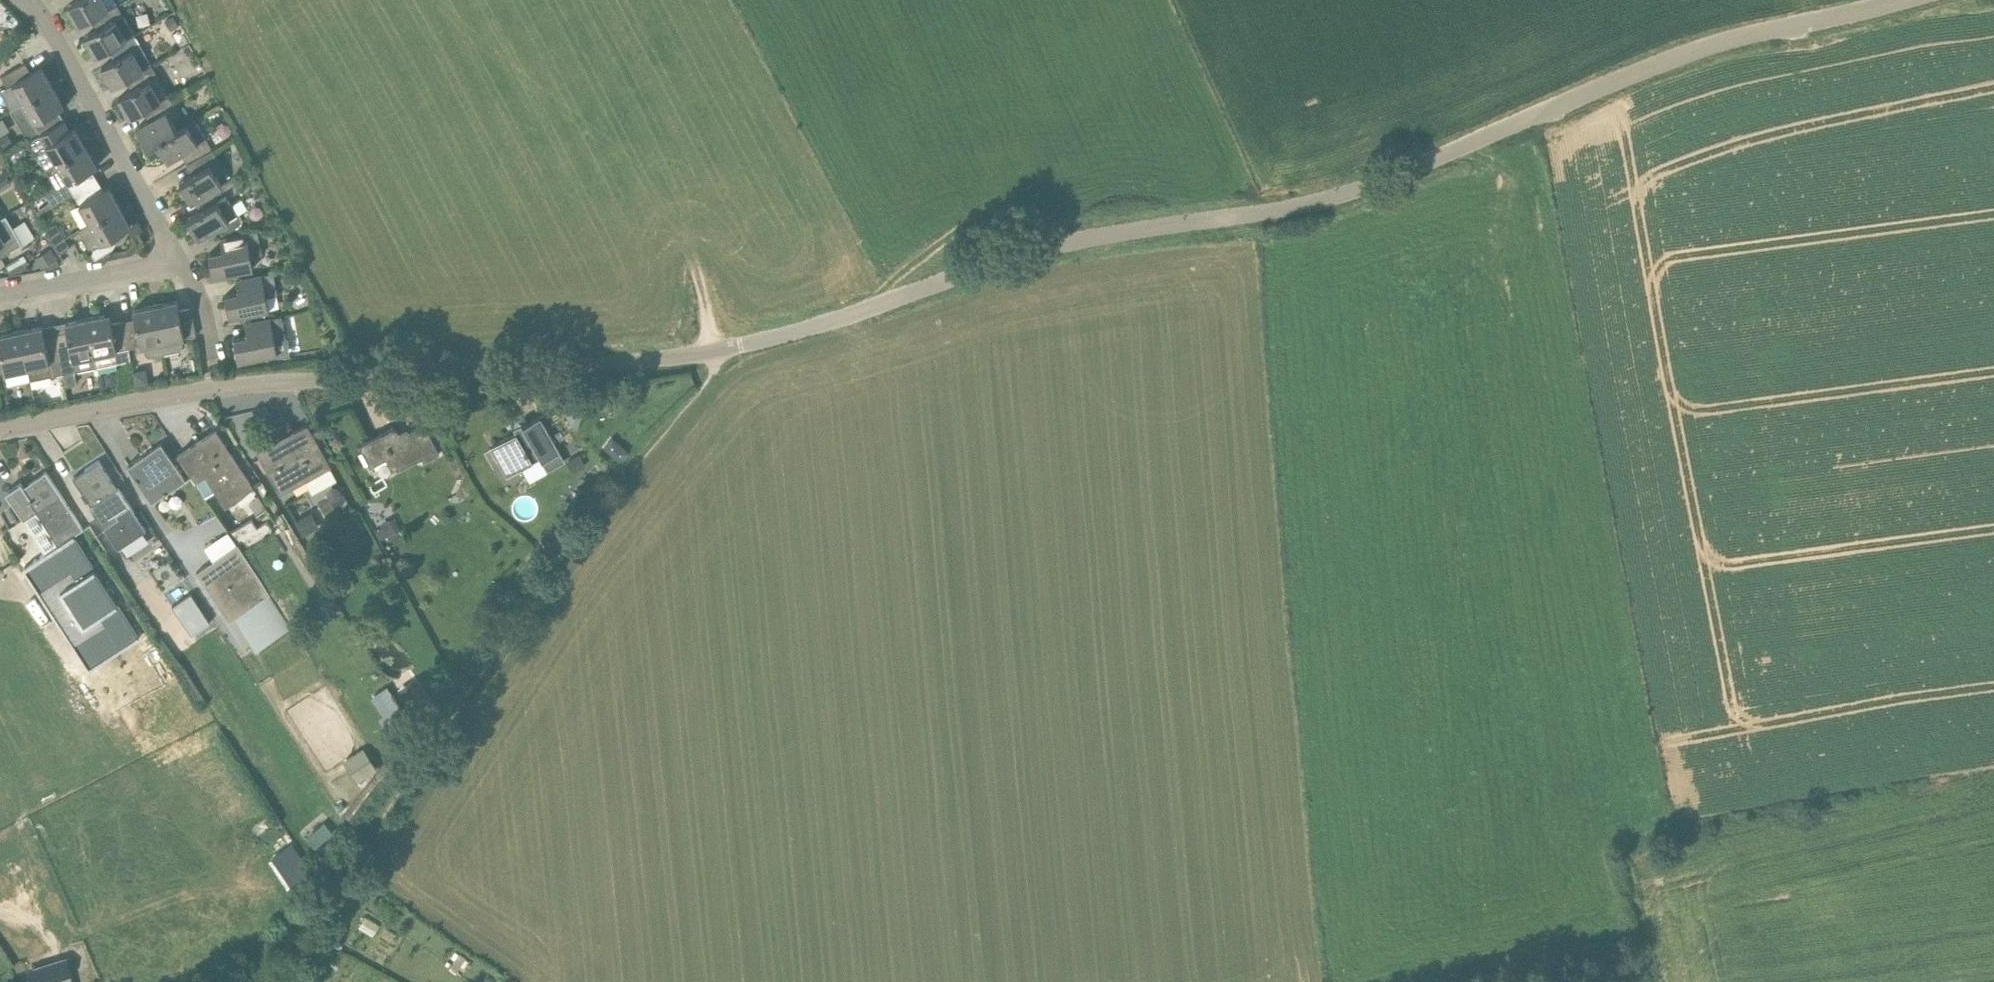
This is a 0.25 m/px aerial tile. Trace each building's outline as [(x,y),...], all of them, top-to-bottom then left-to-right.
[(96,17),(109,9),(104,0),(78,0),(67,6),(79,26),(96,17)] [(109,9),(96,17),(101,27),(85,37),(96,57),(113,47),(126,40),(126,39),(135,35),(117,4),(109,9)] [(113,87),(130,78),(144,70),(143,70),(152,65),(135,35),(126,39),(126,40),(113,47),(119,58),(102,67),(113,87)] [(31,73),(25,63),(1,77),(7,88),(1,91),(11,110),(23,104),(53,87),(42,67),(31,73)] [(144,70),(130,78),(136,88),(119,97),(130,118),(147,108),(169,96),(152,65),(143,70),(144,70)] [(23,104),(11,110),(28,140),(64,120),(58,110),(64,107),(53,87),(23,104)] [(180,115),(169,96),(147,108),(153,118),(136,128),(147,148),(157,142),(177,130),(172,120),(180,115)] [(64,120),(30,140),(46,170),(86,147),(75,128),(70,131),(64,120)] [(187,124),(177,130),(157,142),(168,161),(185,152),(191,162),(212,150),(201,131),(193,135),(187,124)] [(68,183),(73,193),(98,180),(92,170),(97,166),(86,147),(46,170),(57,190),(68,183)] [(191,202),(198,198),(221,185),(215,174),(223,169),(212,150),(191,162),(196,173),(180,182),(191,202)] [(221,185),(198,198),(204,209),(187,218),(199,239),(221,226),(226,233),(239,226),(242,223),(241,218),(232,203),(230,204),(227,198),(242,191),(235,178),(221,186),(221,185)] [(90,223),(120,207),(109,187),(104,191),(98,180),(73,193),(90,223)] [(115,240),(113,236),(131,226),(120,207),(90,223),(90,224),(80,230),(89,246),(93,247),(94,247),(93,253),(95,257),(112,248),(115,244),(115,240)] [(22,244),(6,215),(0,219),(0,258),(22,244)] [(59,254),(70,248),(56,223),(46,229),(59,254)] [(209,253),(214,276),(254,268),(251,255),(262,253),(258,231),(221,238),(223,250),(209,253)] [(51,249),(36,257),(37,260),(32,263),(35,268),(40,265),(42,268),(57,259),(51,249)] [(239,292),(225,295),(230,318),(269,310),(267,297),(278,294),(273,272),(236,280),(239,292)] [(155,303),(165,354),(179,352),(183,346),(181,338),(197,335),(191,308),(179,310),(177,301),(157,305),(157,303),(155,303)] [(123,321),(129,348),(144,346),(145,354),(150,357),(165,354),(155,303),(153,303),(154,305),(133,309),(135,318),(123,321)] [(89,316),(87,316),(98,368),(131,361),(129,348),(123,321),(112,323),(110,314),(90,318),(89,316)] [(98,368),(87,316),(86,316),(86,318),(66,322),(68,331),(56,334),(64,374),(66,387),(78,384),(75,372),(98,368)] [(238,361),(278,353),(275,340),(286,338),(282,316),(245,323),(247,335),(234,338),(238,361)] [(20,329),(30,381),(64,374),(56,334),(44,336),(42,327),(22,331),(22,329),(20,329)] [(6,372),(8,385),(30,381),(20,329),(18,330),(19,332),(0,335),(0,373),(6,372)] [(517,433),(491,447),(507,478),(532,465),(529,460),(537,456),(542,465),(546,462),(550,469),(565,461),(540,417),(523,427),(525,431),(518,435),(517,433)] [(308,424),(293,431),(292,432),(295,437),(263,454),(272,475),(279,472),(288,491),(332,468),(308,424)] [(392,429),(358,447),(370,465),(388,455),(397,471),(421,459),(423,463),(439,455),(424,424),(401,436),(399,432),(398,431),(398,430),(397,429),(395,429),(394,429),(392,429)] [(217,431),(203,440),(239,497),(253,488),(217,431)] [(620,465),(630,451),(608,434),(598,447),(620,465)] [(202,439),(179,454),(178,454),(206,496),(215,490),(225,506),(239,497),(203,440),(202,439)] [(128,465),(152,503),(186,481),(161,444),(128,465)] [(580,455),(566,463),(572,473),(586,465),(580,455)] [(103,531),(115,549),(145,530),(136,516),(119,489),(117,490),(99,461),(74,477),(91,504),(88,506),(103,531)] [(34,534),(45,527),(57,546),(73,536),(83,530),(46,471),(45,472),(46,473),(30,483),(31,485),(26,489),(21,482),(7,492),(34,534)] [(250,506),(257,517),(267,511),(260,500),(250,506)] [(388,540),(404,531),(396,516),(380,525),(388,540)] [(251,519),(229,533),(237,546),(242,553),(276,531),(269,521),(257,529),(251,519)] [(140,636),(75,538),(24,568),(89,670),(140,636)] [(291,629),(242,553),(237,546),(196,573),(230,623),(235,618),(256,651),(291,629)] [(412,680),(399,689),(414,711),(428,701),(412,680)] [(414,727),(406,714),(388,687),(370,699),(381,716),(381,717),(395,739),(414,727)] [(368,746),(346,757),(357,780),(379,769),(368,746)] [(333,833),(324,823),(306,839),(315,849),(333,833)] [(277,854),(292,881),(312,870),(297,843),(277,854)] [(29,974),(32,981),(75,981),(69,962),(29,974)]
